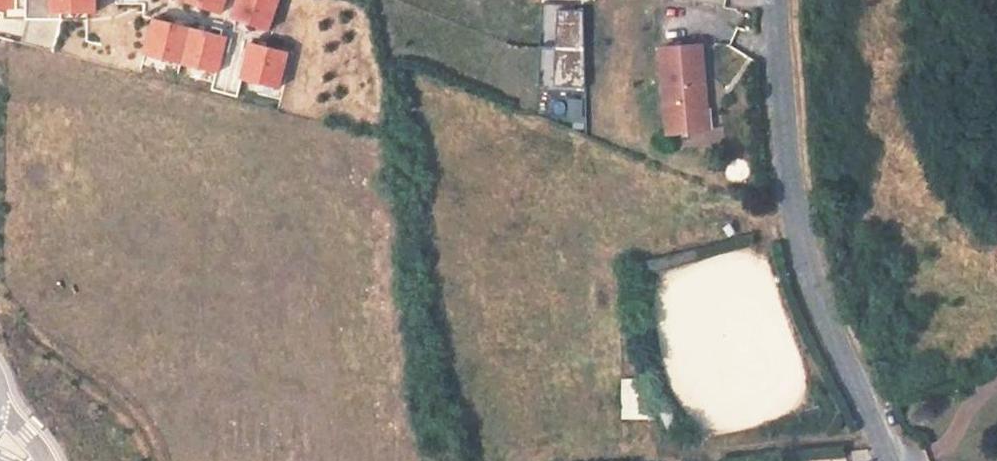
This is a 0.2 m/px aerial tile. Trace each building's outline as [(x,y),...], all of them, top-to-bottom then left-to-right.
[(2,13),(3,18),(92,19),(92,0),(0,0),(0,12),(2,13)] [(245,63),(263,9),(237,0),(205,0),(202,10),(176,2),(163,7),(159,21),(167,34),(192,42),(191,46),(245,63)] [(541,5),(540,90),(583,90),(583,5),(541,5)] [(668,128),(707,125),(700,37),(662,40),(668,128)] [(217,88),(237,94),(242,77),(222,71),(217,88)] [(745,161),(727,166),(731,182),(749,177),(745,161)] [(620,418),(652,418),(652,378),(621,378),(620,418)]
